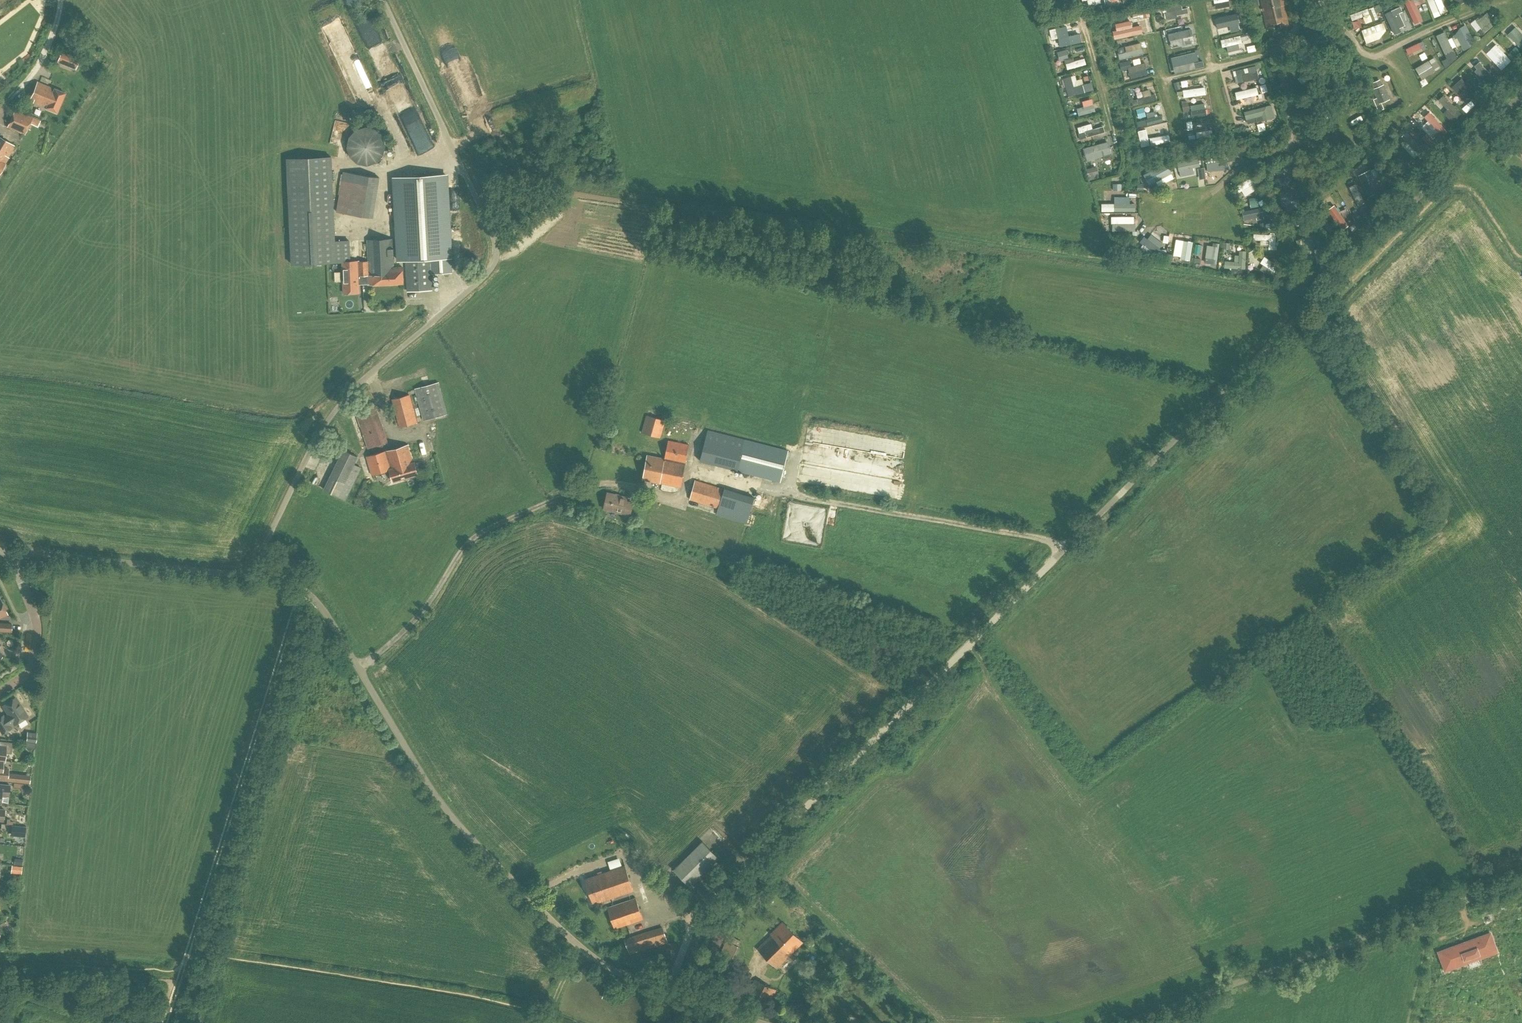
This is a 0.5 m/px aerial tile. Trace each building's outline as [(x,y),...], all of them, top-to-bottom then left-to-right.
[(1285,6),(1286,5),(1285,0),(1260,0),(1267,31),(1275,29),(1274,26),(1280,24),(1281,28),(1289,27),(1285,6)] [(1407,0),(1419,25),(1427,21),(1417,0),(1408,0),(1407,0)] [(1437,18),(1449,15),(1445,0),(1432,0),(1437,18)] [(1170,19),(1189,18),(1189,5),(1169,6),(1170,19)] [(1367,19),(1369,25),(1382,21),(1379,13),(1385,11),(1383,6),(1372,9),(1372,10),(1354,16),(1356,23),(1367,19)] [(1396,11),(1389,14),(1397,32),(1404,29),(1396,11)] [(1134,20),(1119,24),(1120,30),(1135,26),(1134,20)] [(1510,35),(1521,46),(1521,31),(1518,27),(1510,35)] [(1370,43),(1384,42),(1383,28),(1368,29),(1370,43)] [(1466,28),(1454,39),(1461,47),(1465,43),(1468,46),(1476,38),(1466,28)] [(1057,30),(1060,47),(1081,43),(1080,36),(1067,38),(1065,29),(1057,30)] [(1451,59),(1458,56),(1448,32),(1441,35),(1451,59)] [(1224,52),(1240,50),(1239,46),(1250,44),(1249,34),(1222,37),(1224,52)] [(1185,38),(1174,40),(1175,46),(1187,43),(1185,38)] [(1424,44),(1411,46),(1412,55),(1425,52),(1424,44)] [(1502,45),(1490,55),(1500,67),(1512,57),(1502,45)] [(75,70),(80,59),(61,51),(57,62),(75,70)] [(1072,70),(1090,65),(1088,58),(1069,63),(1072,70)] [(1471,66),(1487,82),(1495,74),(1480,58),(1471,66)] [(1419,69),(1425,80),(1439,73),(1433,62),(1419,69)] [(1241,86),(1264,79),(1260,65),(1237,72),(1241,86)] [(1134,79),(1151,76),(1149,68),(1132,71),(1134,79)] [(1093,89),(1091,83),(1074,88),(1071,77),(1063,79),(1068,97),(1093,89)] [(1472,90),(1475,88),(1469,77),(1456,84),(1467,104),(1477,99),(1472,90)] [(1378,112),(1383,110),(1380,104),(1388,101),(1380,80),(1372,84),(1378,99),(1373,101),(1378,112)] [(57,113),(65,93),(37,81),(28,101),(33,103),(46,108),(57,113)] [(1136,95),(1138,103),(1157,98),(1154,90),(1136,95)] [(1082,116),(1102,112),(1100,104),(1080,108),(1082,116)] [(1250,123),(1278,121),(1277,109),(1249,111),(1250,123)] [(15,110),(7,127),(25,135),(30,124),(38,127),(40,121),(15,110)] [(1152,120),(1142,122),(1144,128),(1167,122),(1165,115),(1160,117),(1159,113),(1150,114),(1152,120)] [(1103,126),(1092,128),(1091,124),(1077,127),(1080,138),(1105,132),(1103,126)] [(15,146),(0,137),(0,172),(5,163),(5,164),(9,158),(8,158),(15,146)] [(1168,137),(1156,141),(1157,147),(1170,143),(1168,137)] [(1108,140),(1086,149),(1091,163),(1114,154),(1108,140)] [(333,155),(287,157),(292,264),(343,262),(343,261),(352,261),(351,240),(336,240),(333,155)] [(1146,173),(1151,185),(1175,176),(1170,163),(1146,173)] [(1222,164),(1210,164),(1211,181),(1218,181),(1217,173),(1222,173),(1222,164)] [(1189,170),(1192,178),(1205,173),(1202,165),(1189,170)] [(343,172),(341,180),(378,187),(380,178),(343,172)] [(449,172),(394,175),(399,261),(407,260),(409,291),(432,290),(431,274),(452,272),(451,258),(454,257),(449,172)] [(1249,183),(1239,189),(1243,194),(1252,188),(1249,183)] [(1280,212),(1286,210),(1285,204),(1297,201),(1294,191),(1277,195),(1280,212)] [(1118,212),(1139,212),(1139,199),(1118,199),(1118,212)] [(338,203),(336,212),(373,218),(375,209),(338,203)] [(1247,213),(1249,222),(1276,214),(1274,205),(1247,213)] [(1121,217),(1121,233),(1137,232),(1137,217),(1121,217)] [(1278,229),(1277,223),(1270,224),(1271,231),(1278,229)] [(1148,242),(1158,249),(1164,241),(1154,234),(1148,242)] [(343,261),(343,262),(344,294),(359,293),(358,284),(360,284),(368,284),(368,285),(404,283),(403,266),(395,266),(393,238),(368,239),(369,260),(352,261),(343,261)] [(1184,242),(1183,260),(1195,261),(1195,242),(1184,242)] [(1246,253),(1240,252),(1239,264),(1225,263),(1224,269),(1245,271),(1246,253)] [(1260,268),(1270,274),(1277,263),(1266,257),(1260,268)] [(423,421),(447,414),(439,382),(415,389),(423,421)] [(399,428),(417,423),(410,395),(391,400),(397,422),(399,428)] [(368,449),(388,442),(374,403),(354,410),(368,449)] [(660,438),(665,421),(646,415),(642,433),(660,438)] [(708,430),(699,461),(709,464),(717,432),(708,430)] [(731,436),(723,468),(776,481),(785,450),(731,436)] [(681,488),(689,445),(668,440),(664,458),(647,455),(643,480),(660,483),(660,484),(681,488)] [(372,476),(389,470),(393,482),(418,475),(414,462),(413,462),(408,445),(366,457),(372,476)] [(345,501),(361,468),(355,465),(358,457),(343,449),(323,490),(345,501)] [(695,480),(690,500),(718,509),(724,489),(695,480)] [(607,493),(603,509),(624,514),(631,516),(634,503),(627,501),(628,498),(607,493)] [(12,624),(0,623),(0,632),(11,632),(12,624)] [(15,697),(2,706),(7,714),(4,716),(3,714),(0,717),(0,732),(2,735),(12,728),(11,725),(14,723),(14,725),(27,716),(15,697)] [(12,743),(0,741),(0,761),(3,761),(4,761),(5,753),(11,754),(12,743)] [(16,774),(15,781),(22,782),(23,774),(16,774)] [(8,803),(8,797),(10,786),(0,784),(0,802),(8,803)] [(691,887),(720,858),(704,842),(675,870),(691,887)] [(594,904),(611,898),(633,891),(625,866),(585,879),(594,904)] [(614,929),(643,919),(636,898),(607,907),(614,929)] [(776,968),(803,942),(784,923),(757,949),(776,968)] [(630,954),(668,942),(663,927),(644,932),(624,939),(630,954)] [(1453,947),(1438,952),(1445,970),(1497,952),(1490,933),(1464,943),(1453,947)] [(732,966),(740,947),(738,946),(740,941),(731,936),(715,968),(724,973),(729,965),(732,966)] [(768,1011),(778,990),(754,979),(744,999),(768,1011)]
